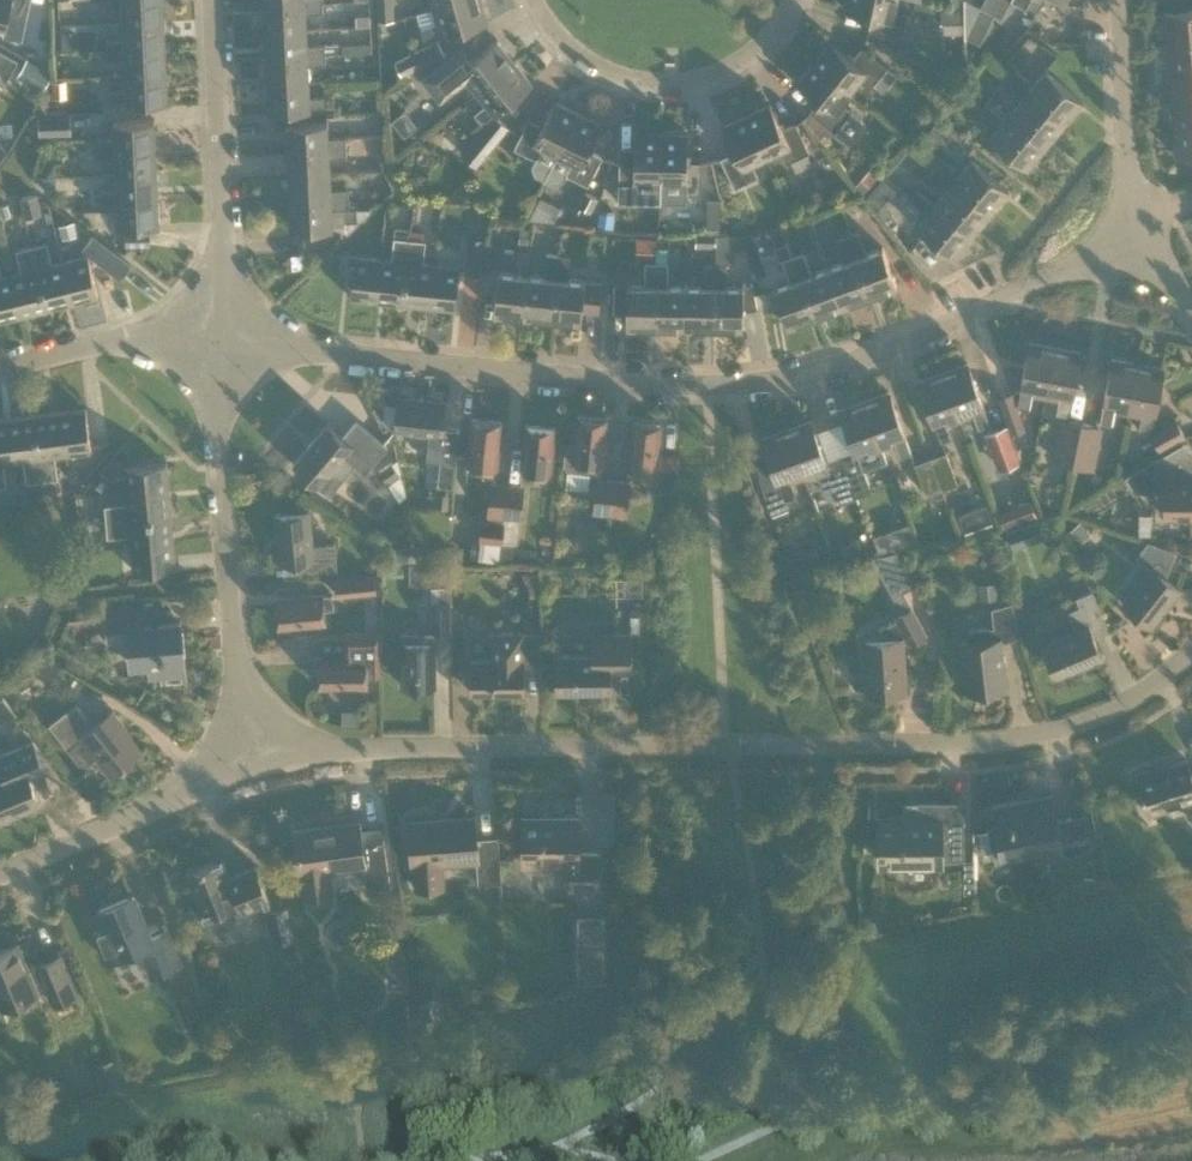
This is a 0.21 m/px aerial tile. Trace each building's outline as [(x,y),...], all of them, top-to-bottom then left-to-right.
[(30,0),(0,0),(0,27),(5,28),(8,14),(27,18),(30,0)] [(123,21),(165,19),(164,0),(104,0),(105,7),(122,6),(123,21)] [(393,0),(377,0),(378,21),(395,19),(393,0)] [(433,7),(437,21),(421,26),(425,38),(441,33),(441,34),(488,20),(482,0),(456,0),(433,7)] [(845,9),(872,15),(869,29),(901,37),(907,11),(895,8),(897,0),(847,0),(845,9)] [(981,6),(978,5),(967,0),(964,0),(965,37),(966,37),(981,6)] [(981,6),(991,11),(995,4),(997,0),(984,0),(981,6)] [(991,11),(1001,17),(1009,0),(997,0),(995,4),(991,11)] [(1026,5),(1037,10),(1042,0),(1028,0),(1026,5)] [(264,4),(265,30),(307,28),(306,12),(323,11),(323,1),(264,4)] [(1166,39),(1191,38),(1191,8),(1164,10),(1166,39)] [(941,32),(962,31),(962,9),(941,9),(941,32)] [(106,38),(106,48),(166,45),(165,19),(123,21),(123,38),(106,38)] [(265,30),(266,56),(325,53),(325,43),(308,44),(307,28),(265,30)] [(1169,67),(1191,65),(1191,38),(1166,39),(1169,67)] [(497,39),(472,59),(462,46),(423,78),(440,100),(466,79),(476,91),(515,60),(497,39)] [(395,61),(402,75),(422,65),(445,54),(438,40),(395,61)] [(861,79),(870,87),(873,84),(883,93),(898,75),(861,45),(852,57),(831,40),(813,61),(851,90),(861,79)] [(325,53),(337,52),(337,41),(325,42),(325,43),(325,53)] [(124,58),(125,73),(167,71),(166,45),(106,48),(107,58),(124,58)] [(18,59),(0,49),(0,82),(4,84),(18,59)] [(266,56),(267,82),(309,79),(308,64),(326,63),(325,53),(266,56)] [(18,75),(42,88),(52,71),(28,58),(18,75)] [(515,60),(476,91),(486,103),(474,112),(482,121),(493,112),(494,113),(532,82),(515,60)] [(851,90),(813,61),(797,81),(819,99),(809,110),(850,143),(867,123),(842,102),(851,90)] [(1171,96),(1191,95),(1191,65),(1169,67),(1171,96)] [(1016,68),(1009,77),(1064,123),(1082,100),(1046,69),(1031,87),(1026,83),(1029,79),(1016,68)] [(167,71),(125,73),(126,89),(108,90),(109,100),(126,100),(168,98),(167,71)] [(1046,145),(1064,123),(1009,77),(1001,86),(1014,97),(1017,93),(1022,98),(1009,114),(1046,145)] [(53,96),(67,96),(66,79),(53,80),(53,96)] [(309,79),(267,82),(269,109),(311,106),(328,105),(327,95),(310,96),(309,79)] [(1171,96),(1173,125),(1191,124),(1191,95),(1171,96)] [(544,179),(545,177),(557,154),(578,111),(554,99),(542,124),(529,117),(514,146),(536,158),(533,165),(535,174),(544,179)] [(999,116),(1004,120),(990,137),(1027,168),(1046,145),(1009,114),(991,99),(986,105),(983,109),(996,119),(999,116)] [(786,162),(792,159),(797,170),(812,163),(807,152),(809,151),(795,121),(782,128),(770,103),(746,114),(766,157),(780,151),(786,162)] [(405,135),(417,125),(404,109),(392,119),(405,135)] [(578,111),(557,154),(545,177),(553,182),(562,179),(565,173),(588,184),(603,155),(589,148),(602,123),(578,111)] [(753,164),(766,157),(746,114),(722,125),(734,150),(720,157),(734,186),(758,175),(753,164)] [(928,130),(937,119),(931,114),(922,125),(928,130)] [(39,116),(40,135),(71,134),(70,115),(39,116)] [(475,142),(486,151),(507,126),(495,117),(475,142)] [(97,138),(97,147),(156,144),(155,118),(113,120),(114,137),(97,138)] [(941,145),(953,130),(938,118),(937,119),(928,130),(926,133),(941,145)] [(286,122),(287,148),(346,145),(346,136),(329,137),(328,120),(286,122)] [(1173,125),(1176,155),(1191,153),(1191,124),(1173,125)] [(645,180),(660,180),(661,132),(634,131),(634,159),(619,159),(618,192),(645,192),(645,180)] [(701,193),(702,160),(687,160),(688,132),(661,132),(660,180),(660,201),(686,201),(687,193),(701,193)] [(115,157),(115,172),(157,170),(156,144),(97,147),(97,157),(115,157)] [(287,148),(289,174),(330,172),(330,157),(347,156),(346,145),(287,148)] [(943,158),(935,167),(990,212),(1009,189),(972,159),(958,176),(953,172),(956,168),(943,158)] [(863,192),(879,173),(871,166),(855,185),(863,192)] [(972,234),(990,212),(935,167),(928,176),(941,186),(944,183),(949,187),(935,204),(972,234)] [(158,196),(157,170),(115,172),(116,188),(99,189),(99,199),(158,196)] [(331,188),(330,172),(289,174),(290,200),(349,197),(348,188),(331,188)] [(884,179),(869,197),(880,206),(895,188),(884,179)] [(477,192),(473,184),(465,184),(460,191),(463,199),(472,200),(477,192)] [(972,234),(935,204),(917,189),(910,198),(923,209),(926,205),(931,209),(916,227),(953,257),(972,234)] [(598,198),(584,191),(577,204),(592,211),(598,198)] [(37,194),(22,197),(26,214),(41,211),(37,194)] [(158,196),(99,199),(100,209),(117,208),(118,225),(160,223),(158,196)] [(349,208),(349,197),(290,200),(291,227),(349,224),(349,220),(357,220),(356,207),(349,208)] [(62,237),(77,233),(74,220),(59,224),(62,237)] [(408,237),(409,227),(395,225),(394,236),(408,237)] [(783,228),(773,232),(778,247),(788,243),(783,228)] [(126,246),(151,245),(150,229),(126,230),(126,246)] [(851,232),(847,234),(869,294),(897,284),(883,246),(866,252),(858,230),(851,232)] [(715,245),(716,232),(696,232),(695,245),(715,245)] [(842,304),(869,294),(847,234),(836,238),(844,260),(828,266),(842,304)] [(93,235),(83,248),(121,278),(131,265),(93,235)] [(377,300),(403,302),(410,237),(408,237),(394,236),(391,259),(381,258),(377,300)] [(426,239),(410,237),(403,302),(429,305),(433,263),(423,262),(426,239)] [(464,273),(480,275),(484,238),(468,237),(464,273)] [(47,240),(32,244),(47,308),(73,301),(63,260),(53,263),(47,240)] [(22,271),(12,273),(22,314),(47,308),(32,244),(16,248),(22,271)] [(341,246),(340,260),(354,262),(355,248),(341,246)] [(527,274),(528,274),(530,250),(518,249),(516,272),(483,269),(480,297),(495,299),(494,311),(523,314),(527,274)] [(804,250),(793,254),(815,314),(842,304),(828,266),(812,272),(804,250)] [(544,275),(528,274),(527,274),(523,314),(552,317),(558,253),(547,252),(544,275)] [(583,308),(599,310),(602,282),(568,278),(570,254),(558,253),(552,317),(581,320),(583,308)] [(88,254),(63,260),(73,301),(98,295),(88,254)] [(815,314),(793,254),(791,255),(782,258),(790,280),(773,286),(788,324),(815,314)] [(350,297),(377,300),(381,258),(355,255),(350,297)] [(656,325),(657,261),(645,261),(645,284),(614,284),(614,309),(626,310),(626,325),(656,325)] [(668,261),(657,261),(656,325),(684,326),(685,285),(668,284),(668,261)] [(702,285),(685,285),(684,326),(713,326),(714,262),(702,261),(702,285)] [(726,262),(714,262),(713,326),(743,326),(743,309),(757,307),(753,283),(744,283),(743,286),(726,285),(726,262)] [(459,266),(433,263),(429,305),(455,308),(459,266)] [(22,314),(12,273),(3,275),(0,265),(0,320),(22,314)] [(1032,390),(1046,393),(1055,346),(1030,341),(1020,388),(1021,388),(1018,404),(1029,407),(1032,390)] [(1055,346),(1046,393),(1059,395),(1056,412),(1068,414),(1071,398),(1080,351),(1055,346)] [(1115,406),(1128,409),(1138,362),(1112,357),(1103,404),(1100,421),(1111,423),(1115,406)] [(943,371),(960,415),(973,411),(978,426),(989,422),(984,407),(967,362),(943,371)] [(1163,367),(1138,362),(1128,409),(1142,412),(1139,428),(1150,430),(1153,414),(1154,414),(1163,367)] [(946,420),(960,415),(943,371),(919,380),(935,424),(936,424),(941,440),(952,436),(946,420)] [(889,391),(865,400),(881,444),(895,439),(900,455),(911,451),(905,435),(889,391)] [(998,396),(1012,434),(1026,429),(1012,391),(998,396)] [(398,395),(394,428),(429,432),(426,459),(441,460),(438,484),(454,486),(456,462),(460,429),(443,427),(446,400),(398,395)] [(855,448),(840,454),(856,495),(871,490),(863,469),(874,465),(887,460),(881,444),(865,400),(840,409),(855,448)] [(86,408),(60,411),(65,453),(91,450),(86,408)] [(60,411),(34,415),(42,479),(58,477),(55,454),(65,453),(60,411)] [(568,469),(589,471),(601,472),(602,463),(603,463),(608,417),(578,414),(575,443),(566,442),(564,464),(568,469)] [(34,415),(8,418),(13,460),(23,459),(26,481),(42,479),(34,415)] [(1163,448),(1189,434),(1179,415),(1153,429),(1163,448)] [(1073,465),(1074,457),(1081,424),(1081,421),(1058,417),(1050,461),(1073,465)] [(0,419),(0,485),(7,484),(4,461),(13,460),(8,418),(0,419)] [(496,477),(502,421),(473,418),(468,464),(483,465),(481,475),(496,477)] [(816,468),(825,492),(836,488),(841,501),(856,495),(840,454),(825,459),(811,419),(786,428),(803,473),(816,468)] [(627,466),(657,469),(657,466),(658,453),(661,423),(632,420),(627,466)] [(1081,421),(1081,424),(1074,457),(1073,465),(1095,470),(1103,426),(1081,421)] [(365,472),(385,448),(354,422),(342,436),(328,423),(294,464),(330,494),(355,464),(365,472)] [(526,423),(521,469),(520,478),(535,480),(536,471),(551,472),(556,426),(526,423)] [(985,433),(999,469),(1020,461),(1006,425),(985,433)] [(803,473),(786,428),(762,437),(774,470),(759,476),(772,512),(788,506),(785,497),(795,493),(790,478),(803,473)] [(1165,487),(1165,513),(1191,513),(1191,456),(1183,442),(1154,459),(1151,459),(1125,475),(1132,486),(1131,487),(1134,492),(1165,487)] [(946,451),(930,457),(942,488),(958,483),(946,451)] [(678,468),(679,455),(658,453),(657,466),(678,468)] [(926,494),(942,488),(930,457),(915,463),(926,494)] [(388,483),(400,474),(391,461),(379,469),(388,483)] [(124,465),(127,492),(169,488),(166,462),(124,465)] [(102,489),(111,478),(100,469),(91,479),(102,489)] [(594,511),(610,512),(614,479),(598,477),(594,511)] [(630,481),(614,479),(610,512),(626,514),(630,481)] [(488,514),(504,516),(508,482),(491,480),(488,514)] [(508,482),(504,516),(520,517),(524,484),(508,482)] [(105,504),(106,520),(171,514),(169,488),(127,492),(128,502),(105,504)] [(450,507),(452,492),(434,490),(433,505),(450,507)] [(1022,519),(1036,514),(1030,499),(1017,504),(1022,519)] [(307,558),(309,574),(337,572),(334,542),(313,544),(309,509),(276,513),(280,560),(307,558)] [(964,531),(974,527),(968,509),(958,513),(964,531)] [(130,534),(131,544),(173,540),(171,514),(106,520),(107,531),(107,536),(130,534)] [(479,539),(502,543),(502,541),(505,523),(482,519),(479,539)] [(1037,520),(1026,524),(1032,540),(1043,536),(1037,520)] [(1079,542),(1090,533),(1080,521),(1068,530),(1079,542)] [(176,567),(173,540),(131,544),(134,570),(176,567)] [(842,557),(859,551),(856,540),(839,546),(842,557)] [(1148,540),(1136,555),(1151,567),(1122,603),(1151,626),(1180,588),(1165,576),(1175,550),(1148,540)] [(409,560),(409,547),(395,546),(395,559),(409,560)] [(877,558),(897,593),(916,582),(896,547),(877,558)] [(435,562),(436,580),(450,580),(450,562),(435,562)] [(66,565),(67,581),(79,580),(77,564),(66,565)] [(336,578),(337,594),(375,591),(374,574),(336,578)] [(980,599),(997,597),(996,581),(979,583),(980,599)] [(1091,631),(1107,624),(1092,589),(1076,596),(1080,605),(1068,609),(1077,630),(1043,644),(1056,675),(1085,663),(1086,665),(1103,658),(1091,631)] [(433,601),(433,630),(450,630),(450,601),(447,601),(447,591),(436,591),(436,601),(433,601)] [(323,592),(277,597),(280,626),(326,622),(324,608),(334,607),(333,593),(323,594),(323,592)] [(1002,640),(1022,634),(1011,602),(993,608),(996,627),(969,631),(970,641),(962,642),(968,691),(1008,686),(1002,640)] [(150,663),(151,673),(185,670),(180,622),(146,625),(144,605),(106,609),(109,640),(129,638),(131,664),(150,663)] [(524,631),(540,631),(540,607),(524,607),(524,631)] [(901,643),(909,639),(911,641),(926,633),(911,607),(897,615),(898,617),(879,628),(880,637),(865,638),(868,693),(904,691),(901,643)] [(631,630),(640,630),(640,614),(630,614),(631,630)] [(435,684),(435,640),(420,640),(420,631),(402,631),(402,640),(401,640),(402,685),(413,685),(413,687),(417,689),(426,689),(429,687),(429,684),(435,684)] [(523,692),(523,665),(540,664),(540,631),(524,631),(492,632),(492,658),(471,659),(472,692),(523,692)] [(366,673),(380,672),(379,633),(345,634),(345,656),(320,656),(320,686),(332,685),(332,692),(336,696),(350,696),(355,691),(355,685),(366,685),(366,673)] [(632,633),(626,633),(596,634),(596,655),(557,655),(557,691),(610,691),(610,673),(632,672),(632,633)] [(17,714),(3,696),(0,697),(0,721),(17,714)] [(88,763),(97,756),(110,773),(141,749),(129,735),(131,733),(113,709),(93,725),(76,702),(49,723),(79,762),(88,763)] [(41,803),(30,777),(45,770),(33,741),(0,755),(0,819),(41,803)] [(1191,814),(1191,776),(1186,758),(1136,775),(1148,812),(1187,799),(1191,814)] [(1062,853),(1092,847),(1085,814),(1057,820),(1052,792),(992,804),(996,826),(990,828),(997,860),(1061,847),(1062,853)] [(964,859),(964,858),(965,858),(964,803),(917,803),(917,822),(881,823),(882,861),(939,860),(939,859),(964,859)] [(560,815),(560,820),(522,821),(522,866),(530,866),(534,871),(548,871),(553,866),(569,866),(569,888),(599,888),(599,851),(579,851),(579,815),(560,815)] [(478,883),(501,881),(498,840),(476,842),(474,816),(409,822),(412,865),(415,865),(417,887),(443,885),(441,862),(476,860),(478,883)] [(367,887),(390,884),(384,839),(362,842),(359,822),(294,830),(300,873),(302,873),(306,895),(331,892),(328,869),(364,864),(367,887)] [(222,857),(186,871),(204,916),(207,915),(214,932),(235,923),(229,907),(238,903),(242,911),(270,900),(256,865),(229,875),(222,857)] [(964,858),(964,859),(964,891),(974,891),(974,858),(965,858),(964,858)] [(977,907),(989,905),(987,893),(975,895),(977,907)] [(160,916),(144,922),(132,894),(98,908),(106,927),(95,931),(107,960),(141,946),(153,974),(180,963),(160,916)] [(268,927),(290,922),(287,906),(265,911),(268,927)] [(578,941),(603,941),(603,915),(578,915),(578,941)] [(409,977),(404,939),(385,942),(390,980),(409,977)] [(61,954),(37,964),(37,966),(29,970),(17,942),(0,950),(0,1001),(2,1007),(38,992),(35,985),(44,982),(53,1004),(78,994),(61,954)] [(190,993),(177,998),(182,1011),(195,1006),(190,993)] [(421,1018),(440,1016),(438,1000),(419,1002),(421,1018)]
